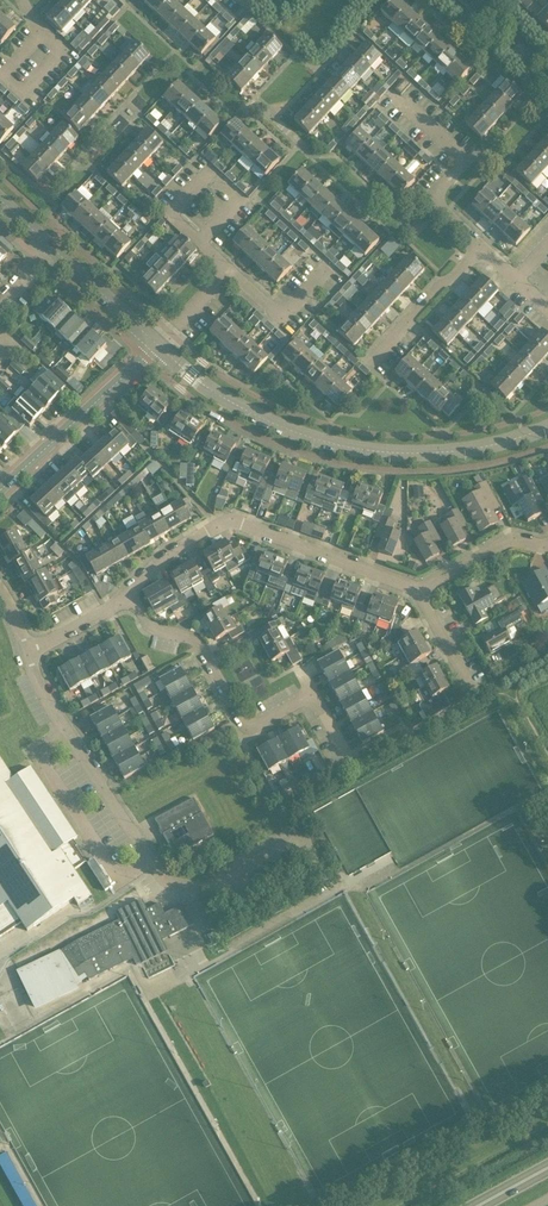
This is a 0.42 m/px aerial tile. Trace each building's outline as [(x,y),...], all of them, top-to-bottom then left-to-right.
[(72,0),(64,0),(58,7),(73,21),(83,10),(72,0)] [(83,10),(92,0),(72,0),(83,10)] [(147,4),(158,14),(171,0),(151,0),(147,4)] [(173,0),(171,0),(158,14),(169,24),(183,9),(173,0)] [(407,7),(399,0),(392,0),(381,12),(392,23),(407,7)] [(517,1),(521,5),(522,4),(528,9),(533,3),(529,0),(518,0),(517,1)] [(215,4),(212,7),(219,14),(222,11),(215,4)] [(73,21),(58,7),(47,18),(62,33),(73,21)] [(115,7),(108,15),(112,19),(120,11),(115,7)] [(409,10),(407,7),(392,23),(403,33),(417,17),(409,10)] [(183,9),(169,24),(179,34),(193,19),(183,9)] [(547,10),(538,19),(547,29),(547,12),(547,10)] [(82,24),(86,28),(94,20),(84,11),(75,21),(80,25),(82,24)] [(222,17),(218,22),(228,31),(236,23),(233,20),(226,14),(222,17)] [(247,17),(240,25),(244,28),(250,20),(247,17)] [(417,17),(403,33),(414,43),(428,27),(420,20),(417,17)] [(4,18),(0,23),(0,43),(1,44),(15,29),(4,18)] [(105,18),(98,26),(102,30),(110,21),(105,18)] [(193,19),(179,34),(190,44),(204,29),(193,19)] [(112,35),(117,29),(119,28),(115,24),(108,32),(112,35)] [(123,37),(127,32),(123,28),(122,27),(119,30),(118,32),(123,37)] [(431,30),(428,27),(414,43),(425,53),(439,37),(431,30)] [(95,28),(88,36),(92,40),(99,32),(95,28)] [(236,28),(229,35),(234,39),(240,32),(236,28)] [(216,40),(204,29),(190,44),(201,55),(216,40)] [(373,43),(377,39),(367,30),(363,34),(373,43)] [(267,34),(257,45),(272,59),(280,51),(283,48),(267,34)] [(109,39),(105,35),(97,43),(101,47),(109,39)] [(442,40),(439,37),(425,53),(436,63),(450,47),(442,40)] [(226,38),(219,46),(224,50),(231,42),(226,38)] [(386,47),(377,39),(373,43),(382,51),(386,47)] [(77,47),(75,50),(79,54),(89,43),(85,40),(78,47),(77,47)] [(134,42),(124,53),(139,67),(149,56),(134,42)] [(354,55),(369,69),(380,58),(365,44),(357,52),(354,55)] [(257,45),(247,56),(262,70),(269,62),(272,59),(257,45)] [(95,46),(87,54),(91,58),(99,50),(95,46)] [(452,50),(450,47),(436,63),(446,73),(461,57),(452,50)] [(216,49),(209,57),(213,61),(220,53),(216,49)] [(389,50),(385,54),(393,61),(396,57),(389,50)] [(124,53),(114,64),(129,78),(139,67),(124,53)] [(347,63),(344,66),(360,80),(369,69),(354,55),(347,63)] [(262,70),(247,56),(237,67),(252,81),(259,73),(262,70)] [(78,71),(83,75),(86,71),(81,68),(88,60),(85,57),(75,68),(78,71)] [(461,57),(446,73),(458,83),(472,68),(463,60),(461,57)] [(400,60),(396,64),(403,71),(407,67),(400,60)] [(114,64),(104,74),(119,88),(129,78),(114,64)] [(486,64),(479,71),(483,75),(491,67),(486,64)] [(360,80),(344,66),(337,74),(334,77),(350,91),(360,80)] [(252,81),(237,67),(226,78),(242,92),(249,84),(252,81)] [(78,71),(75,68),(67,75),(71,79),(78,71)] [(410,70),(406,74),(414,81),(418,77),(410,70)] [(119,88),(104,74),(94,85),(109,99),(119,88)] [(390,74),(383,81),(386,84),(390,88),(397,80),(390,74)] [(476,74),(469,82),(473,86),(480,78),(476,74)] [(350,91),(334,77),(327,85),(324,88),(340,101),(350,91)] [(65,78),(57,86),(61,90),(68,82),(65,78)] [(405,79),(395,90),(401,96),(406,91),(411,85),(405,79)] [(421,80),(417,84),(425,91),(428,87),(421,80)] [(497,92),(512,106),(520,97),(522,94),(507,81),(497,92)] [(175,108),(189,93),(178,82),(164,97),(175,108)] [(109,99),(94,85),(84,96),(99,110),(109,99)] [(466,85),(459,93),(463,97),(470,89),(466,85)] [(340,101),(324,88),(317,96),(314,98),(330,112),(340,101)] [(376,95),(380,98),(386,91),(383,88),(376,95)] [(54,89),(47,97),(51,101),(58,93),(54,89)] [(432,90),(428,94),(436,101),(439,97),(432,90)] [(497,92),(486,103),(502,117),(509,108),(512,106),(497,92)] [(200,103),(189,93),(175,108),(186,118),(200,103)] [(11,94),(7,98),(15,105),(19,101),(11,94)] [(376,95),(366,106),(370,109),(380,98),(376,95)] [(99,110),(84,96),(73,107),(89,121),(99,110)] [(456,96),(449,104),(453,108),(460,100),(456,96)] [(307,107),(304,109),(320,123),(330,112),(314,98),(307,107)] [(200,103),(186,118),(197,128),(211,113),(200,103)] [(502,117),(486,103),(476,113),(492,127),(499,120),(502,117)] [(22,104),(18,108),(26,115),(29,111),(22,104)] [(370,109),(366,106),(356,116),(360,120),(370,109)] [(43,107),(36,114),(39,118),(47,110),(43,107)] [(89,121),(73,107),(63,118),(78,132),(89,121)] [(320,123),(304,109),(296,118),(294,120),(309,134),(320,123)] [(211,113),(197,128),(208,138),(222,123),(211,113)] [(360,120),(356,116),(356,117),(351,113),(348,117),(352,120),(345,128),(350,132),(360,120)] [(492,127),(476,113),(466,125),(481,139),(489,131),(492,127)] [(382,114),(378,118),(385,125),(389,121),(382,114)] [(150,115),(146,119),(154,126),(158,122),(150,115)] [(33,117),(25,125),(29,129),(37,121),(33,117)] [(2,118),(0,120),(0,144),(14,129),(2,118)] [(232,145),(246,130),(235,120),(221,135),(232,145)] [(63,124),(52,135),(68,149),(78,138),(63,124)] [(160,125),(156,129),(164,136),(169,132),(160,125)] [(23,128),(15,136),(20,140),(27,132),(23,128)] [(148,129),(138,140),(152,154),(163,143),(148,129)] [(246,130),(232,145),(243,155),(257,140),(246,130)] [(357,156),(371,141),(360,130),(346,145),(353,152),(357,156)] [(343,131),(335,139),(340,143),(347,135),(343,131)] [(403,134),(400,138),(407,145),(411,141),(403,134)] [(68,149),(52,135),(45,142),(43,140),(40,143),(57,160),(68,149)] [(171,135),(168,139),(176,146),(179,142),(171,135)] [(537,149),(547,159),(547,139),(547,138),(539,146),(537,149)] [(12,139),(5,147),(10,151),(8,152),(13,156),(16,154),(14,153),(19,147),(16,144),(17,143),(12,139)] [(152,154),(138,140),(128,151),(142,165),(152,154)] [(257,140),(243,155),(254,165),(268,150),(257,140)] [(371,141),(357,156),(364,162),(368,166),(382,150),(371,141)] [(333,142),(325,150),(330,154),(337,146),(333,142)] [(42,146),(32,157),(47,171),(57,160),(40,143),(39,144),(42,146)] [(412,158),(408,163),(410,165),(418,156),(418,155),(421,151),(414,144),(410,148),(414,152),(410,157),(412,158)] [(182,145),(178,149),(186,156),(190,152),(182,145)] [(209,149),(203,156),(205,158),(208,154),(211,151),(209,149)] [(537,149),(529,157),(527,160),(542,174),(547,167),(547,159),(537,149)] [(268,150),(254,165),(265,176),(279,160),(268,150)] [(393,160),(382,150),(368,166),(375,172),(379,176),(393,160)] [(128,151),(118,162),(132,176),(142,165),(128,151)] [(425,154),(421,158),(429,166),(432,162),(425,154)] [(214,166),(217,162),(220,160),(216,156),(214,159),(210,163),(211,163),(214,166)] [(47,171),(32,157),(22,168),(37,182),(47,171)] [(393,160),(379,176),(386,182),(390,186),(404,170),(393,160)] [(542,174),(527,160),(519,168),(516,171),(531,185),(542,174)] [(132,176),(118,162),(107,173),(122,187),(132,176)] [(214,166),(221,173),(225,169),(217,162),(214,166)] [(179,165),(172,173),(176,176),(183,168),(179,165)] [(300,195),(313,180),(305,173),(302,170),(288,185),(300,195)] [(404,170),(390,186),(398,193),(401,196),(415,181),(404,170)] [(228,172),(225,176),(232,183),(236,179),(228,172)] [(507,174),(504,178),(512,185),(516,181),(507,174)] [(99,175),(95,179),(103,187),(107,183),(99,175)] [(169,176),(162,183),(165,187),(173,179),(169,176)] [(316,183),(313,180),(300,195),(310,205),(324,190),(316,183)] [(239,182),(236,186),(243,193),(247,189),(239,182)] [(518,183),(514,188),(522,195),(526,191),(518,183)] [(109,185),(105,189),(113,197),(117,193),(109,185)] [(159,187),(152,194),(155,198),(163,190),(159,187)] [(483,215),(497,200),(486,189),(472,204),(480,212),(483,215)] [(327,193),(324,190),(310,205),(321,215),(335,200),(327,193)] [(73,217),(87,203),(76,192),(62,207),(73,217)] [(529,193),(525,197),(533,205),(537,201),(529,193)] [(120,195),(116,199),(124,207),(128,203),(120,195)] [(149,197),(142,205),(145,209),(153,201),(149,197)] [(338,202),(335,200),(321,215),(332,225),(346,210),(338,202)] [(497,200),(483,215),(491,223),(494,225),(508,210),(497,200)] [(281,216),(285,212),(274,202),(270,206),(281,216)] [(98,213),(87,203),(73,217),(84,228),(98,213)] [(536,208),(543,214),(537,219),(541,222),(547,214),(547,213),(547,212),(547,211),(540,204),(536,208)] [(131,205),(127,209),(130,213),(127,216),(132,220),(139,213),(131,205)] [(332,225),(328,230),(339,240),(344,235),(343,235),(357,220),(349,212),(346,210),(332,225)] [(519,220),(508,210),(494,225),(502,233),(505,235),(519,220)] [(269,211),(265,215),(272,222),(276,218),(269,211)] [(295,222),(285,212),(281,216),(291,226),(295,222)] [(98,213),(84,228),(95,238),(108,223),(98,213)] [(142,216),(138,220),(146,227),(150,223),(142,216)] [(296,222),(295,222),(291,226),(302,236),(306,232),(302,228),(307,222),(300,217),(296,222)] [(162,220),(155,227),(158,231),(165,223),(162,220)] [(359,222),(357,220),(343,235),(344,235),(354,245),(368,230),(359,222)] [(530,231),(519,220),(505,235),(513,243),(516,246),(530,231)] [(280,221),(276,225),(284,232),(287,229),(280,221)] [(119,233),(108,223),(95,238),(105,248),(119,233)] [(244,252),(258,237),(247,227),(233,242),(244,252)] [(119,233),(105,248),(117,258),(130,243),(124,238),(128,234),(123,230),(119,233)] [(151,230),(144,238),(148,242),(155,234),(151,230)] [(370,232),(368,230),(354,245),(365,255),(379,240),(370,232)] [(290,231),(286,236),(294,243),(298,238),(290,231)] [(314,239),(306,232),(302,236),(310,243),(314,239)] [(6,249),(11,244),(0,234),(0,243),(6,249)] [(182,237),(172,248),(187,262),(187,261),(190,264),(198,255),(196,253),(197,251),(182,237)] [(269,247),(258,237),(244,252),(255,262),(269,247)] [(380,249),(389,257),(390,256),(386,250),(393,242),(388,239),(380,249)] [(141,241),(132,251),(136,255),(145,245),(141,241)] [(301,241),(297,246),(305,253),(309,249),(301,241)] [(317,242),(314,246),(321,253),(325,249),(317,242)] [(280,257),(269,247),(255,262),(266,272),(280,257)] [(172,248),(161,259),(176,273),(187,262),(172,248)] [(380,249),(370,259),(374,263),(382,254),(388,258),(389,257),(380,249)] [(136,255),(132,251),(124,260),(128,264),(136,255)] [(328,252),(324,256),(332,263),(335,259),(328,252)] [(176,273),(161,259),(156,255),(146,266),(151,270),(166,284),(176,273)] [(399,267),(414,281),(422,273),(425,270),(410,256),(399,267)] [(280,257),(266,272),(278,283),(291,268),(280,257)] [(374,263),(370,259),(360,270),(364,274),(374,263)] [(339,262),(335,266),(343,273),(346,269),(339,262)] [(414,281),(399,267),(389,278),(404,292),(412,283),(414,281)] [(151,270),(141,281),(156,295),(166,284),(151,270)] [(360,270),(350,281),(354,285),(364,274),(360,270)] [(363,276),(358,282),(363,287),(368,281),(363,276)] [(473,288),(488,302),(499,291),(483,277),(475,286),(473,288)] [(389,278),(379,288),(394,302),(401,295),(404,292),(389,278)] [(350,281),(340,292),(343,296),(354,285),(350,281)] [(394,302),(379,288),(369,299),(384,313),(391,306),(394,302)] [(465,296),(463,299),(478,313),(488,302),(473,288),(465,296)] [(343,296),(340,292),(332,301),(335,304),(343,296)] [(47,324),(64,306),(55,298),(54,299),(49,294),(34,311),(47,324)] [(241,297),(237,301),(250,312),(253,309),(241,297)] [(369,299),(359,310),(374,324),(381,316),(384,313),(369,299)] [(478,313),(463,299),(455,307),(453,310),(468,324),(478,313)] [(329,304),(322,312),(326,315),(332,307),(329,304)] [(72,314),(64,306),(47,324),(56,332),(72,314)] [(359,310),(349,321),(364,335),(371,327),(374,324),(359,310)] [(445,318),(443,321),(458,335),(468,324),(453,310),(445,318)] [(511,310),(504,317),(508,321),(515,313),(511,310)] [(256,312),(253,315),(260,322),(264,319),(256,312)] [(521,313),(514,321),(518,325),(525,317),(521,313)] [(72,314),(56,332),(64,339),(80,322),(72,314)] [(500,321),(494,328),(498,332),(508,321),(504,317),(502,316),(498,319),(500,321)] [(221,343),(235,327),(225,317),(210,333),(218,340),(221,343)] [(364,335),(349,321),(338,332),(353,346),(360,338),(364,335)] [(458,335),(443,321),(435,329),(432,332),(448,346),(458,335)] [(89,330),(80,322),(64,339),(73,347),(89,330)] [(267,322),(264,326),(271,332),(275,329),(267,322)] [(511,324),(504,332),(508,336),(515,328),(511,324)] [(318,325),(315,329),(323,336),(327,332),(318,325)] [(235,327),(221,343),(229,350),(232,353),(246,338),(235,327)] [(498,332),(494,328),(483,340),(487,343),(498,332)] [(89,330),(73,347),(67,353),(76,361),(81,355),(97,337),(89,330)] [(532,342),(546,356),(547,354),(547,336),(542,331),(532,342)] [(278,332),(275,336),(282,343),(286,339),(278,332)] [(329,335),(326,339),(334,346),(337,342),(329,335)] [(501,335),(493,343),(498,347),(505,339),(501,335)] [(27,346),(31,342),(25,337),(22,341),(27,346)] [(106,346),(97,337),(81,355),(90,363),(106,346)] [(257,348),(246,338),(232,353),(240,361),(243,363),(257,348)] [(294,367),(308,351),(297,341),(293,345),(289,342),(280,352),(284,355),(283,356),(291,364),(294,367)] [(431,341),(427,345),(435,352),(439,348),(431,341)] [(37,347),(31,342),(27,346),(33,351),(37,347)] [(480,342),(473,350),(478,354),(485,346),(480,342)] [(532,342),(522,353),(536,367),(544,358),(546,356),(532,342)] [(340,345),(336,349),(344,356),(348,352),(340,345)] [(491,346),(482,356),(486,360),(495,350),(491,346)] [(257,348),(243,363),(251,371),(253,374),(268,358),(257,348)] [(308,351),(294,367),(302,373),(305,376),(319,361),(308,351)] [(442,351),(438,355),(446,362),(450,358),(442,351)] [(43,362),(48,357),(42,352),(38,357),(43,362)] [(470,353),(463,361),(467,365),(475,357),(470,353)] [(536,367),(522,353),(512,364),(526,378),(534,370),(536,367)] [(351,355),(347,359),(355,366),(359,362),(351,355)] [(486,360),(482,356),(474,364),(478,368),(486,360)] [(48,357),(43,362),(50,368),(54,362),(48,357)] [(407,383),(421,367),(410,357),(395,372),(404,380),(407,383)] [(15,370),(19,366),(14,361),(10,365),(15,370)] [(330,371),(319,361),(305,376),(313,383),(316,386),(330,371)] [(452,361),(448,365),(457,373),(461,368),(452,361)] [(512,364),(502,374),(517,388),(524,380),(526,378),(512,364)] [(362,365),(358,369),(366,376),(370,372),(362,365)] [(19,366),(15,370),(21,376),(25,372),(19,366)] [(60,378),(65,372),(59,367),(54,373),(60,378)] [(432,377),(421,367),(407,383),(414,390),(417,393),(432,377)] [(330,371),(316,386),(324,393),(327,396),(341,381),(330,371)] [(463,371),(460,375),(468,383),(471,378),(463,371)] [(36,385),(53,401),(61,392),(65,388),(49,372),(45,377),(44,376),(39,382),(35,378),(32,381),(36,385)] [(65,372),(60,378),(66,383),(72,376),(67,372),(66,373),(65,372)] [(517,388),(502,374),(492,385),(507,399),(515,390),(517,388)] [(442,387),(432,377),(417,393),(426,400),(428,403),(442,387)] [(341,381),(327,396),(328,397),(324,401),(331,407),(334,410),(338,406),(338,407),(352,392),(341,381)] [(0,387),(6,393),(8,391),(10,389),(3,383),(0,387)] [(36,385),(28,394),(45,410),(53,401),(36,385)] [(442,387),(428,403),(437,411),(439,413),(442,410),(449,417),(463,402),(455,395),(453,397),(442,387)] [(148,414),(163,397),(153,389),(138,406),(148,414)] [(28,394),(20,402),(38,418),(45,410),(28,394)] [(163,397),(148,414),(157,422),(172,405),(163,397)] [(38,418),(20,402),(16,398),(8,407),(12,411),(8,415),(22,428),(26,424),(29,427),(38,418)] [(180,439),(192,420),(182,413),(178,419),(174,416),(165,429),(180,439)] [(9,441),(22,428),(8,415),(4,420),(1,416),(0,417),(0,432),(9,441)] [(203,427),(192,420),(180,439),(196,449),(203,439),(197,436),(203,427)] [(126,421),(120,426),(130,436),(136,431),(126,421)] [(137,444),(130,436),(120,426),(106,439),(120,453),(128,446),(131,450),(137,444)] [(145,442),(136,431),(130,436),(137,444),(140,447),(145,442)] [(1,450),(9,441),(0,432),(0,449),(1,450)] [(214,459),(225,439),(214,433),(203,453),(214,459)] [(120,453),(106,439),(97,447),(111,462),(120,453)] [(225,439),(214,459),(225,465),(222,470),(229,473),(230,474),(236,461),(230,458),(236,445),(225,439)] [(97,447),(89,455),(103,470),(111,462),(97,447)] [(230,474),(229,473),(226,479),(235,484),(238,479),(247,482),(259,456),(248,451),(243,463),(236,461),(230,474)] [(103,470),(89,455),(79,463),(90,475),(93,479),(103,470)] [(271,461),(259,456),(247,482),(258,487),(254,497),(250,510),(258,513),(263,501),(271,477),(265,474),(271,461)] [(90,475),(79,463),(76,460),(68,468),(82,483),(90,475)] [(154,461),(146,469),(149,474),(151,473),(153,476),(160,469),(154,461)] [(187,479),(188,465),(180,464),(179,478),(186,479),(187,479)] [(187,479),(186,479),(186,486),(193,486),(195,465),(188,465),(187,479)] [(271,477),(263,501),(269,503),(273,493),(285,497),(287,492),(295,471),(283,467),(278,479),(271,477)] [(68,468),(59,476),(76,496),(85,488),(81,483),(82,483),(68,468)] [(149,474),(146,469),(137,477),(141,481),(142,482),(149,474)] [(129,471),(124,476),(128,480),(133,475),(129,471)] [(287,492),(285,497),(303,504),(304,502),(308,491),(301,488),(307,475),(295,471),(287,492)] [(528,475),(503,489),(513,506),(519,503),(529,522),(543,514),(532,496),(538,493),(528,475)] [(76,496),(59,476),(50,484),(64,500),(63,500),(67,504),(76,496)] [(128,480),(124,476),(118,481),(122,486),(128,480)] [(137,477),(128,485),(132,490),(142,482),(141,481),(137,477)] [(309,488),(308,491),(304,502),(310,504),(310,505),(322,509),(323,507),(333,482),(321,478),(316,491),(309,488)] [(345,486),(333,482),(323,507),(334,511),(334,513),(341,516),(343,509),(346,502),(339,500),(345,486)] [(478,493),(464,501),(480,532),(498,522),(490,507),(497,503),(486,483),(476,489),(478,493)] [(50,484),(41,493),(55,508),(63,500),(64,500),(50,484)] [(132,490),(128,485),(118,494),(123,498),(123,499),(132,490)] [(346,502),(343,509),(350,512),(352,506),(364,511),(372,490),(360,486),(355,499),(348,496),(346,502)] [(424,486),(415,487),(415,497),(424,497),(424,486)] [(111,487),(106,492),(110,497),(115,492),(111,487)] [(383,495),(372,490),(364,511),(375,515),(373,521),(380,524),(385,511),(378,508),(383,495)] [(110,497),(106,492),(100,498),(104,502),(110,497)] [(57,511),(55,508),(41,493),(31,501),(35,506),(30,510),(45,527),(50,522),(48,519),(57,511)] [(123,498),(118,494),(110,502),(114,507),(123,499),(123,498)] [(164,494),(154,498),(157,508),(168,505),(164,494)] [(187,498),(169,508),(180,526),(191,520),(188,515),(194,511),(187,498)] [(110,502),(101,511),(105,515),(114,507),(110,502)] [(88,508),(92,513),(97,508),(93,504),(88,508)] [(92,513),(88,508),(82,514),(87,519),(92,513)] [(180,526),(169,508),(160,514),(170,532),(180,526)] [(450,522),(441,527),(453,547),(466,540),(458,526),(464,523),(458,510),(447,516),(450,522)] [(38,535),(43,531),(24,511),(17,518),(25,527),(27,526),(37,536),(38,535)] [(105,515),(101,511),(91,519),(95,524),(105,515)] [(293,528),(297,520),(281,513),(277,521),(293,528)] [(160,514),(149,520),(159,538),(170,532),(160,514)] [(149,520),(148,517),(136,523),(137,525),(148,544),(149,544),(159,538),(149,520)] [(383,518),(377,533),(384,536),(378,551),(393,556),(400,535),(391,531),(394,522),(383,518)] [(76,520),(70,526),(74,530),(80,525),(76,520)] [(88,522),(82,528),(86,532),(92,527),(88,522)] [(424,537),(415,542),(426,562),(440,554),(432,540),(438,537),(430,522),(419,528),(424,537)] [(64,528),(64,530),(68,534),(73,530),(68,525),(64,528)] [(137,525),(127,531),(129,534),(139,552),(150,546),(149,544),(148,544),(137,525)] [(304,525),(301,533),(311,536),(314,529),(304,525)] [(326,529),(316,526),(312,536),(321,539),(326,529)] [(38,535),(37,536),(41,540),(47,534),(43,531),(38,535)] [(22,544),(17,533),(7,538),(5,534),(0,536),(0,546),(2,550),(0,551),(2,555),(22,544)] [(139,552),(129,534),(119,540),(129,558),(139,552)] [(129,558),(119,540),(108,546),(118,564),(129,558)] [(225,541),(215,547),(228,570),(238,564),(239,566),(250,560),(243,547),(232,554),(225,541)] [(22,544),(2,555),(4,558),(6,557),(11,565),(14,563),(29,555),(22,544)] [(55,554),(61,549),(55,544),(50,549),(55,554)] [(108,546),(98,552),(108,570),(118,564),(108,546)] [(228,570),(215,547),(204,554),(212,569),(206,572),(213,584),(219,580),(221,572),(219,571),(225,567),(227,571),(228,570)] [(64,552),(61,549),(55,554),(59,558),(64,552)] [(29,555),(14,563),(17,570),(16,571),(18,575),(38,564),(37,562),(42,560),(37,550),(29,555)] [(108,570),(98,552),(81,562),(88,575),(94,571),(97,576),(108,570)] [(269,578),(276,559),(264,554),(259,552),(256,554),(254,561),(261,563),(260,567),(253,565),(248,578),(255,581),(257,576),(268,579),(269,578)] [(288,563),(276,559),(269,578),(280,582),(277,589),(276,589),(271,602),(280,605),(284,592),(285,592),(290,579),(283,576),(288,563)] [(73,572),(78,567),(73,562),(68,567),(72,571),(73,572)] [(213,584),(206,572),(199,576),(192,563),(182,569),(193,589),(204,583),(210,594),(216,591),(212,584),(213,584)] [(44,574),(38,564),(18,575),(19,578),(21,577),(25,585),(28,583),(44,574)] [(79,567),(78,567),(73,572),(86,596),(93,592),(86,580),(79,567)] [(290,579),(285,592),(292,595),(304,599),(314,572),(302,568),(297,581),(290,579)] [(170,589),(178,603),(170,608),(173,613),(188,605),(185,600),(182,595),(193,589),(182,569),(171,576),(176,585),(170,589)] [(522,582),(536,607),(547,600),(547,573),(546,569),(522,582)] [(314,572),(304,599),(322,606),(327,592),(320,590),(325,577),(314,572)] [(44,574),(28,583),(32,590),(30,591),(32,594),(53,583),(52,582),(47,573),(44,574)] [(57,579),(52,582),(53,583),(32,594),(34,598),(36,597),(40,604),(41,604),(44,610),(55,604),(56,602),(53,597),(63,591),(57,579)] [(165,580),(143,593),(157,616),(170,608),(178,603),(170,589),(165,580)] [(334,595),(327,592),(322,606),(329,608),(332,601),(342,605),(343,605),(350,586),(349,586),(339,582),(334,595)] [(343,605),(342,605),(341,609),(353,613),(352,617),(359,619),(364,606),(365,602),(359,599),(362,590),(361,590),(361,589),(360,586),(353,583),(349,586),(350,586),(343,605)] [(470,589),(460,595),(476,625),(489,618),(484,611),(505,600),(497,585),(481,593),(479,589),(473,588),(470,589)] [(371,608),(364,606),(359,619),(366,622),(368,617),(379,621),(387,600),(386,599),(376,595),(371,608)] [(387,600),(379,621),(391,625),(386,638),(381,640),(385,648),(392,644),(391,642),(400,630),(399,627),(402,619),(394,616),(399,604),(398,603),(396,599),(390,597),(386,599),(387,600)] [(210,630),(228,620),(222,609),(229,605),(226,598),(213,606),(217,612),(204,619),(205,619),(202,620),(202,623),(205,629),(208,630),(210,629),(210,630)] [(488,635),(482,638),(491,654),(512,642),(506,631),(532,617),(525,605),(517,609),(484,627),(488,635)] [(228,620),(210,630),(216,640),(228,633),(232,640),(245,632),(241,626),(237,629),(230,619),(228,620)] [(284,642),(283,641),(278,631),(285,627),(281,621),(269,627),(272,634),(260,641),(266,652),(284,642)] [(406,640),(400,630),(391,642),(392,644),(394,647),(399,644),(405,654),(424,643),(418,633),(406,640)] [(337,635),(333,641),(337,648),(348,642),(347,638),(337,635)] [(121,637),(110,643),(122,664),(132,658),(121,637)] [(284,642),(266,652),(272,663),(286,655),(292,666),(303,661),(290,638),(283,641),(284,642)] [(122,664),(110,643),(100,649),(111,669),(122,664)] [(424,643),(405,654),(411,665),(406,668),(409,674),(421,668),(418,662),(430,655),(429,653),(431,652),(432,650),(428,644),(426,643),(424,644),(424,643)] [(360,654),(366,651),(362,644),(356,647),(360,654)] [(111,669),(100,649),(90,654),(101,675),(111,669)] [(366,651),(360,654),(364,661),(370,658),(366,651)] [(324,674),(345,662),(339,652),(318,663),(324,674)] [(101,675),(90,654),(80,660),(91,680),(101,675)] [(148,656),(141,660),(148,673),(155,669),(148,656)] [(91,680),(80,660),(70,665),(81,686),(91,680)] [(345,662),(324,674),(329,684),(350,672),(345,662)] [(371,674),(377,671),(373,663),(367,667),(371,674)] [(81,686),(70,665),(59,671),(71,692),(81,686)] [(425,674),(421,668),(409,674),(413,681),(420,677),(426,688),(443,678),(437,667),(425,674)] [(166,692),(187,680),(181,669),(160,681),(166,692)] [(377,671),(371,674),(375,681),(381,678),(377,671)] [(356,682),(350,672),(329,684),(335,694),(356,682)] [(136,673),(129,677),(131,682),(138,678),(136,673)] [(131,682),(129,677),(121,681),(123,686),(131,682)] [(443,678),(426,688),(432,698),(425,702),(416,707),(420,713),(428,709),(441,702),(438,696),(449,689),(443,678)] [(192,690),(187,680),(166,692),(171,702),(192,690)] [(361,692),(356,682),(335,694),(341,704),(361,692)] [(108,687),(111,693),(118,689),(115,683),(108,687)] [(382,694),(388,691),(384,683),(378,686),(382,694)] [(111,693),(108,687),(100,692),(103,697),(111,693)] [(198,700),(192,690),(171,702),(177,712),(198,700)] [(388,691),(382,694),(378,696),(382,703),(386,701),(387,701),(392,698),(388,691)] [(367,703),(361,692),(341,704),(346,714),(367,703)] [(143,704),(149,701),(144,693),(139,696),(143,704)] [(95,695),(88,699),(91,704),(98,700),(95,695)] [(134,708),(140,705),(136,698),(130,701),(134,708)] [(91,704),(88,699),(81,703),(84,708),(91,704)] [(204,710),(198,700),(177,712),(182,722),(204,710)] [(149,701),(143,704),(147,710),(153,707),(149,701)] [(372,713),(367,703),(346,714),(352,724),(372,713)] [(393,714),(399,711),(395,704),(389,707),(393,714)] [(140,705),(134,708),(130,711),(133,717),(138,715),(144,713),(140,705)] [(97,729),(118,718),(112,707),(91,719),(97,729)] [(209,720),(204,710),(182,722),(188,732),(209,720)] [(399,711),(393,714),(397,721),(403,718),(399,711)] [(155,724),(160,721),(155,713),(150,716),(155,724)] [(378,723),(372,713),(352,724),(357,734),(378,723)] [(118,718),(97,729),(103,739),(124,728),(118,718)] [(145,729),(151,726),(146,718),(141,721),(145,729)] [(215,731),(209,720),(188,732),(194,742),(215,731)] [(160,721),(155,724),(158,730),(164,727),(160,721)] [(378,723),(357,734),(363,744),(383,733),(378,723)] [(154,733),(151,726),(145,729),(149,736),(154,733)] [(124,728),(103,739),(108,749),(129,738),(124,728)] [(299,729),(288,734),(300,755),(310,749),(309,747),(314,745),(311,740),(306,743),(299,729)] [(166,744),(171,741),(166,733),(161,736),(166,744)] [(300,755),(288,734),(278,740),(290,761),(300,755)] [(134,735),(129,738),(108,749),(114,759),(135,748),(134,748),(140,744),(134,735)] [(156,749),(162,746),(157,738),(152,741),(156,749)] [(278,740),(268,746),(280,766),(290,761),(278,740)] [(175,747),(171,741),(166,744),(170,751),(175,747)] [(162,746),(156,749),(160,756),(165,753),(162,746)] [(280,766),(268,746),(258,751),(269,772),(280,766)] [(140,758),(135,748),(114,759),(119,769),(140,758)] [(146,769),(140,758),(119,769),(125,780),(146,769)] [(22,923),(28,932),(75,901),(79,907),(92,898),(74,870),(85,863),(72,843),(78,839),(31,769),(14,780),(0,759),(0,937),(22,923)] [(309,772),(312,778),(319,774),(316,769),(309,772)] [(312,778),(309,772),(301,777),(304,782),(312,778)] [(289,784),(292,789),(299,785),(296,780),(293,776),(286,779),(289,784)] [(289,784),(281,788),(284,793),(292,789),(289,784)] [(194,799),(155,820),(176,857),(215,836),(194,799)] [(327,841),(321,844),(326,854),(332,851),(327,841)] [(60,953),(18,973),(24,986),(34,1007),(76,985),(75,984),(81,981),(79,977),(85,974),(89,981),(133,959),(136,966),(141,964),(167,951),(168,950),(164,941),(195,925),(185,905),(165,915),(160,904),(148,910),(144,902),(142,903),(117,915),(120,921),(77,942),(62,952),(62,953),(60,953)]
